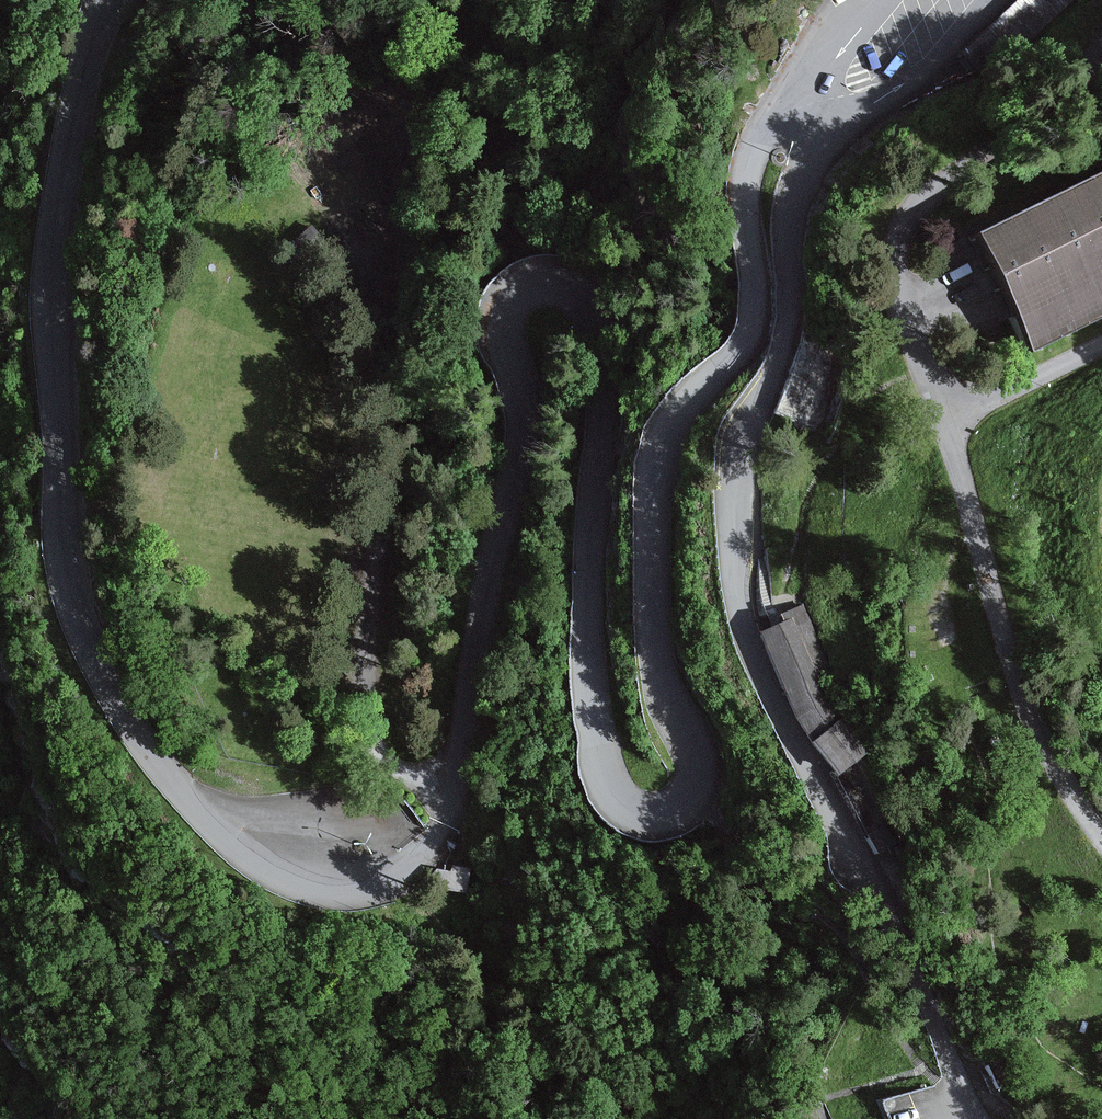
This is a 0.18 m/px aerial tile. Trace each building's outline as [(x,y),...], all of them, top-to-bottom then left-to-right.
[(971,35),(995,61),(1062,0),(1010,0),(971,35)] [(963,247),(1020,354),(1101,312),(1101,187),(1097,177),(963,247)] [(800,710),(816,740),(844,719),(826,699),(816,674),(827,669),(801,607),(784,614),(787,623),(767,632),(800,710)] [(867,749),(844,719),(816,740),(839,770),(867,749)] [(860,792),(842,769),(834,776),(852,798),(860,792)] [(909,1086),(886,1096),(897,1118),(924,1118),(909,1086)]
